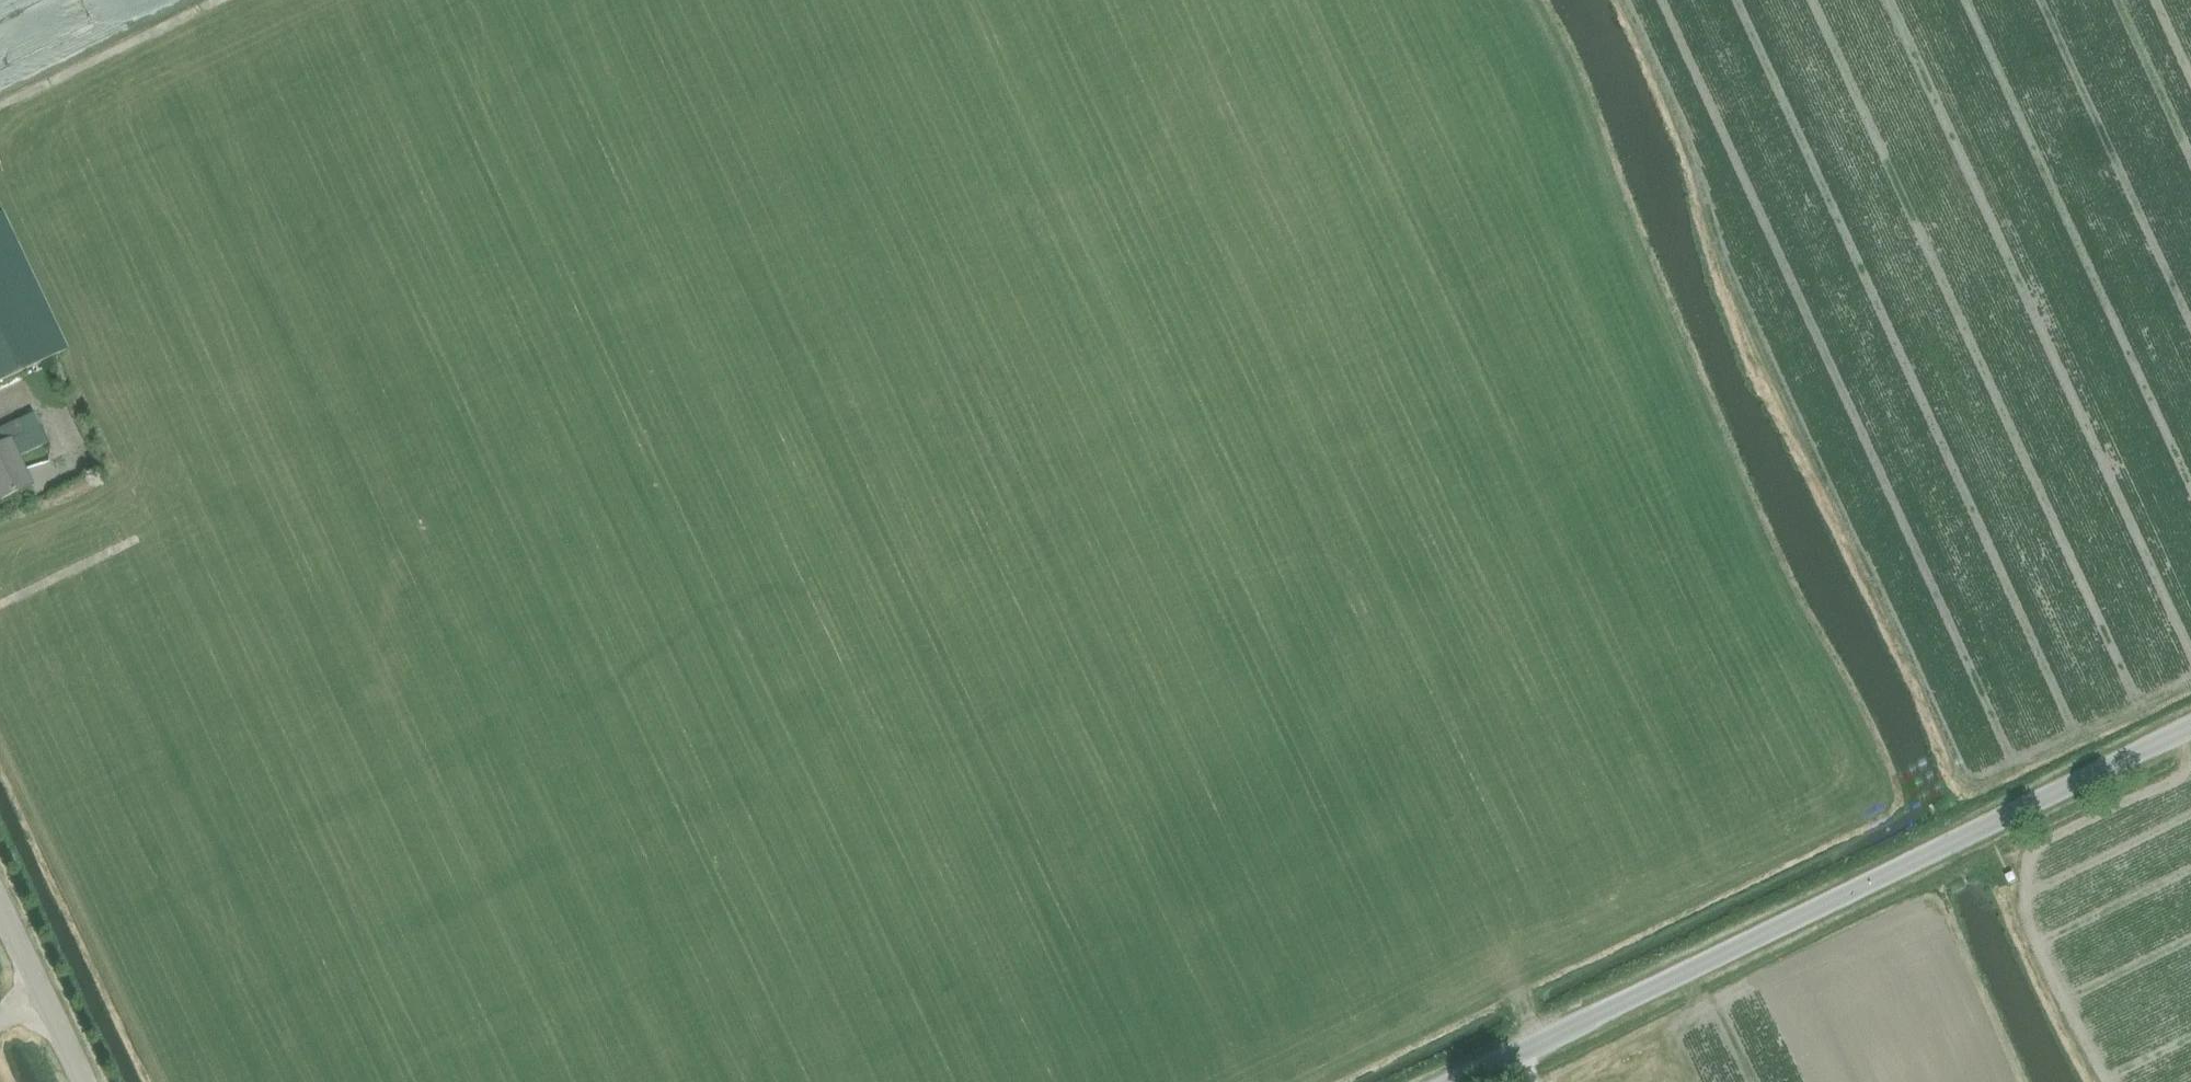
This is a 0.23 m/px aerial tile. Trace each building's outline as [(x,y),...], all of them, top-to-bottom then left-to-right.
[(67,345),(3,212),(0,213),(0,380),(67,345)] [(26,433),(20,419),(0,429),(0,499),(31,484),(11,441),(26,433)]
